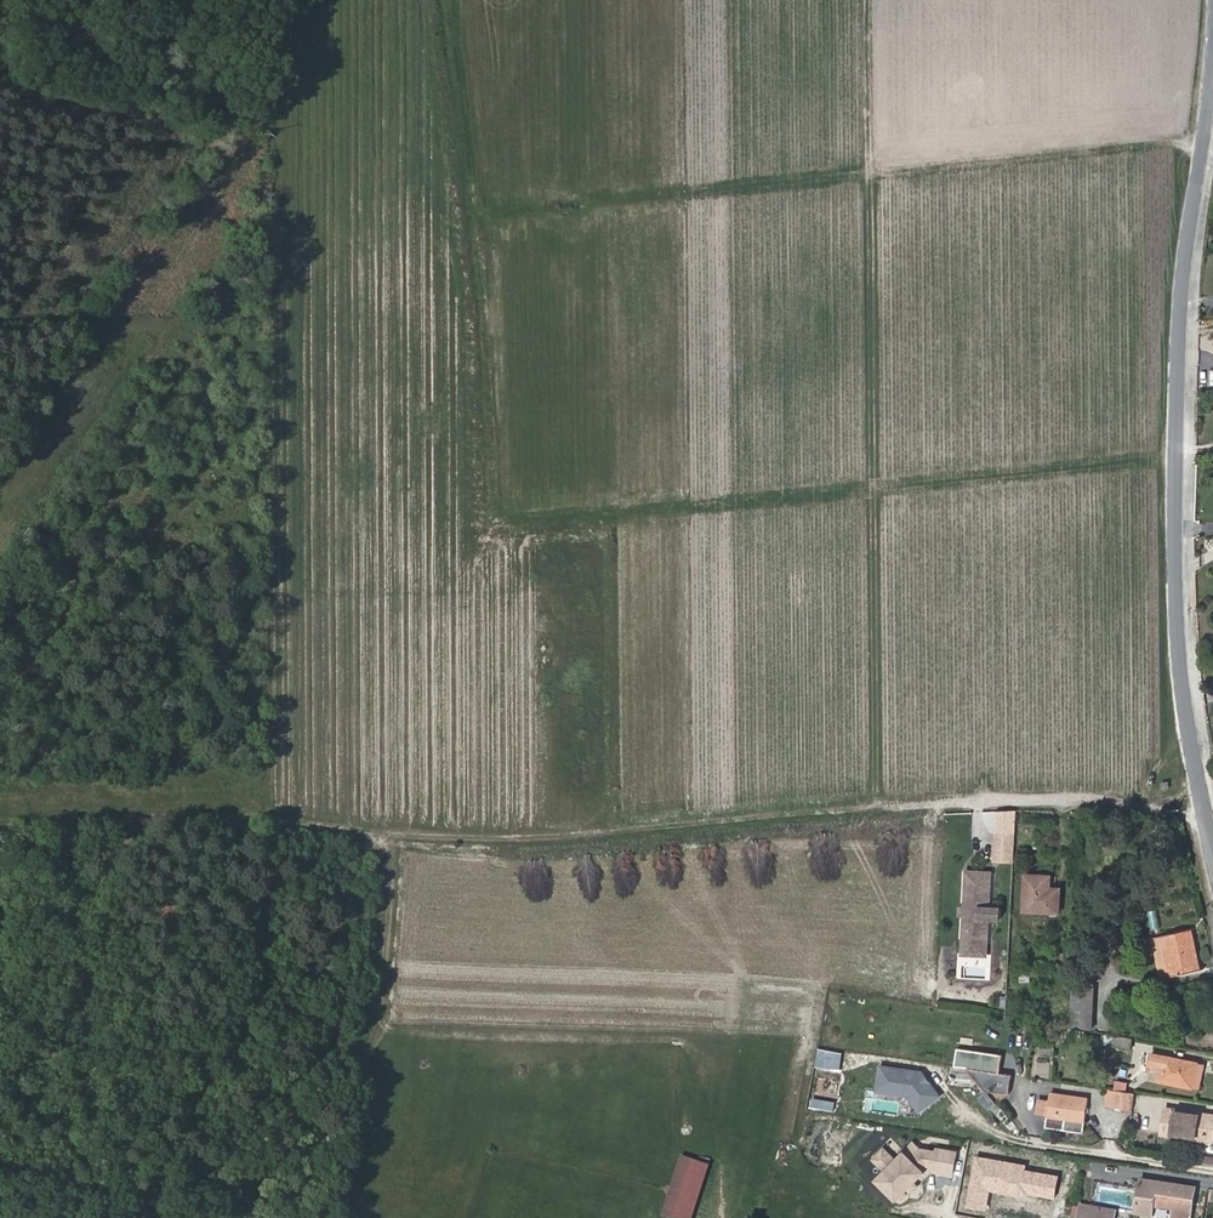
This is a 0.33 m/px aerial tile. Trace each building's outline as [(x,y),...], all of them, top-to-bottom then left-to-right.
[(1169,781),(1163,782),(1164,789),(1171,788),(1169,781)] [(1013,857),(1014,831),(996,830),(995,856),(1013,857)] [(1001,867),(968,865),(966,903),(966,904),(969,904),(968,914),(966,914),(964,941),(965,942),(965,953),(987,954),(987,943),(997,943),(999,916),(999,915),(989,915),(990,905),(999,905),(1001,867)] [(1026,874),(1024,910),(1059,912),(1060,898),(1050,898),(1050,888),(1051,876),(1026,874)] [(1050,898),(1060,898),(1060,889),(1050,888),(1050,898)] [(999,905),(990,905),(989,915),(999,915),(999,916),(1003,916),(1003,905),(999,905)] [(1191,930),(1153,938),(1162,978),(1197,970),(1194,956),(1197,955),(1191,930)] [(1095,971),(1075,971),(1073,1027),(1093,1028),(1095,971)] [(1028,972),(1018,972),(1018,982),(1029,982),(1028,972)] [(1130,1049),(1131,1038),(1104,1035),(1103,1046),(1130,1049)] [(1159,1082),(1193,1089),(1193,1088),(1198,1063),(1198,1062),(1163,1055),(1160,1070),(1156,1069),(1154,1080),(1159,1081),(1159,1082)] [(877,1062),(873,1091),(909,1097),(907,1106),(935,1110),(938,1090),(925,1088),(928,1070),(877,1062)] [(1206,1065),(1198,1063),(1193,1088),(1201,1089),(1206,1065)] [(968,1088),(1008,1092),(1010,1074),(970,1070),(968,1088)] [(1134,1110),(1136,1093),(1119,1090),(1110,1089),(1108,1106),(1134,1110)] [(1054,1093),(1049,1127),(1068,1130),(1070,1118),(1089,1120),(1092,1099),(1054,1093)] [(1210,1114),(1166,1108),(1163,1135),(1207,1140),(1210,1114)] [(708,1162),(678,1154),(660,1215),(670,1217),(691,1217),(708,1162)] [(1137,1212),(1153,1215),(1155,1206),(1175,1209),(1174,1217),(1192,1217),(1196,1187),(1142,1179),(1137,1212)] [(1082,1208),(1080,1217),(1115,1217),(1117,1209),(1083,1204),(1082,1208)]
